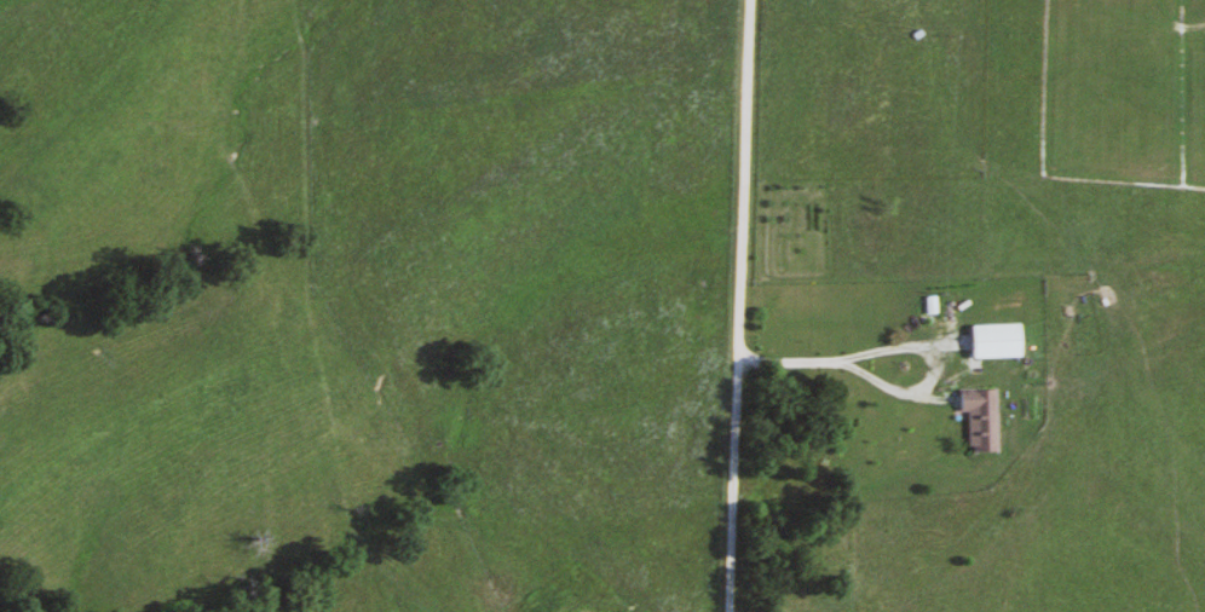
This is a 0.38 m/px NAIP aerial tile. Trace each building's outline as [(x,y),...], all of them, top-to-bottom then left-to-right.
[(1020,358),(1019,325),(964,325),(964,359),(1020,358)] [(996,390),(956,390),(956,412),(966,412),(966,453),(996,453),(996,390)]
